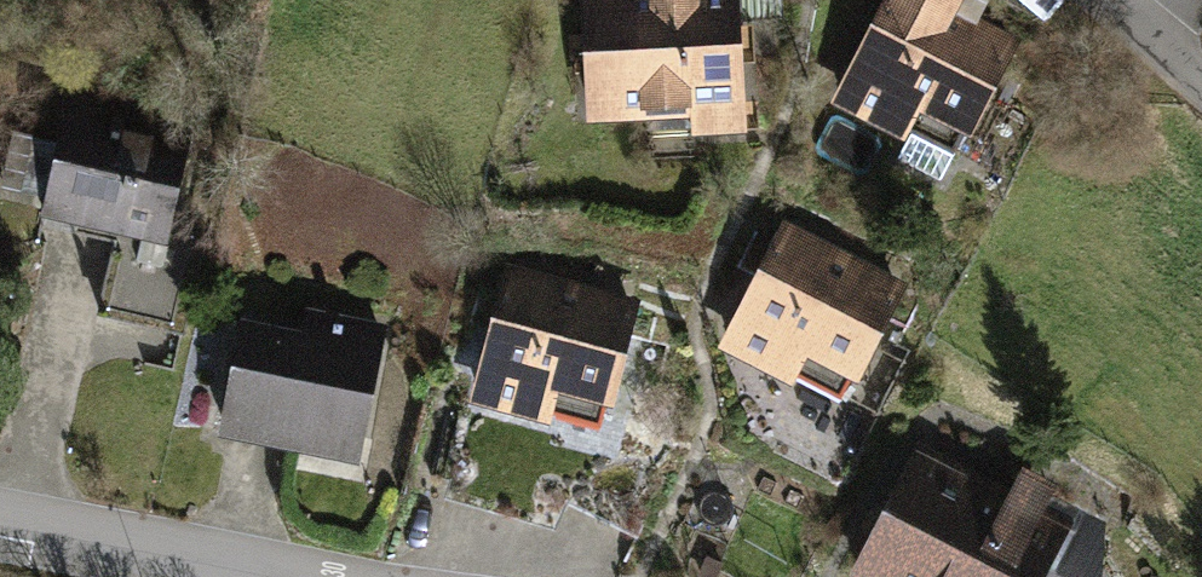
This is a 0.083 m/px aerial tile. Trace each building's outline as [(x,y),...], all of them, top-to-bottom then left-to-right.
[(592,112),(738,105),(732,0),(586,0),(592,112)] [(841,98),(911,134),(899,157),(941,179),(1010,45),(944,12),(950,0),(891,0),(841,98)] [(190,138),(66,109),(42,210),(166,239),(190,138)] [(831,256),(785,232),(728,341),(799,378),(810,356),(850,377),(896,290),(851,267),(848,272),(828,262),(831,256)] [(117,237),(99,313),(181,332),(199,256),(117,237)] [(560,289),(509,276),(478,394),(555,415),(561,392),(606,404),(631,308),(581,295),(579,301),(558,295),(560,289)] [(379,332),(333,322),(328,345),(245,328),(224,430),(300,445),(303,431),(357,442),(379,332)] [(920,455),(858,573),(866,576),(1034,576),(1060,527),(920,455)]
